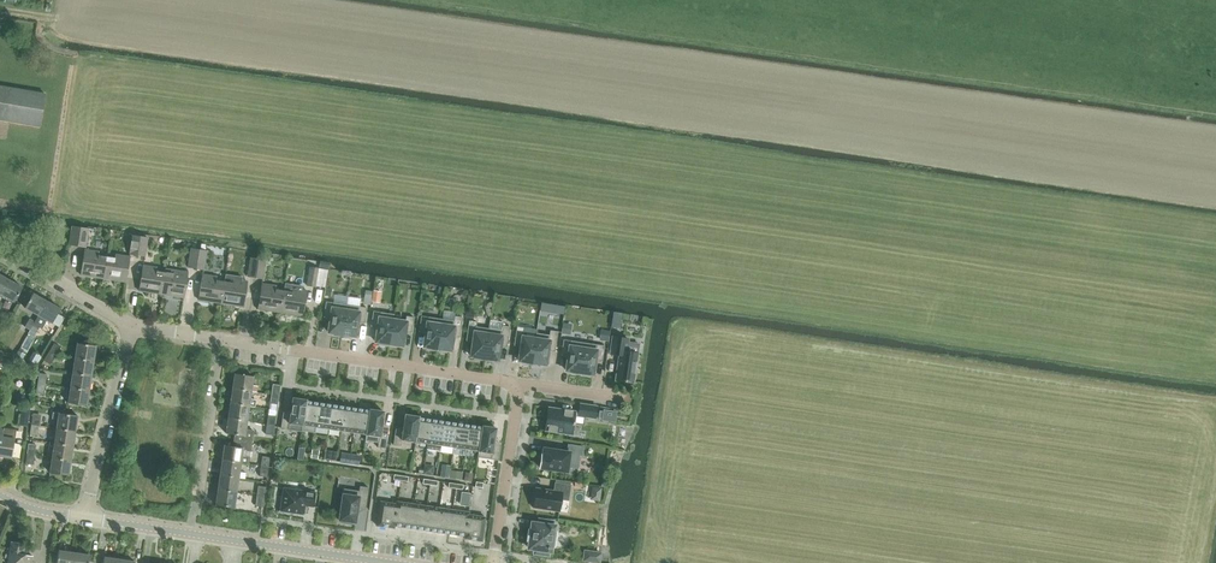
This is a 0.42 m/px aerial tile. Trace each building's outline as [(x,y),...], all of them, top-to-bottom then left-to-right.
[(39,127),(45,93),(0,85),(0,120),(39,127)] [(88,228),(73,226),(70,245),(85,247),(88,228)] [(133,235),(130,254),(137,255),(140,237),(133,235)] [(140,237),(137,255),(145,257),(148,238),(140,237)] [(191,249),(189,268),(196,269),(199,250),(191,249)] [(85,250),(81,275),(103,278),(107,257),(98,256),(98,252),(85,250)] [(199,250),(196,269),(204,270),(206,251),(205,251),(200,250),(199,250)] [(107,257),(103,278),(126,282),(130,257),(116,255),(116,258),(107,257)] [(251,258),(248,277),(256,278),(258,259),(251,258)] [(258,259),(256,278),(263,279),(266,260),(265,260),(260,259),(258,259)] [(143,265),(139,290),(162,294),(165,272),(156,271),(156,267),(143,265)] [(310,267),(307,286),(315,287),(315,286),(318,268),(312,267),(310,267)] [(165,272),(162,294),(184,297),(188,272),(174,270),(165,269),(165,272)] [(202,274),(199,299),(221,303),(224,282),(215,280),(216,276),(202,274)] [(1,294),(9,280),(0,275),(0,296),(1,294)] [(224,282),(221,303),(244,306),(248,281),(234,279),(233,283),(224,282)] [(9,280),(1,294),(14,302),(22,287),(9,280)] [(262,283),(258,309),(280,312),(284,291),(275,290),(276,286),(262,283)] [(284,291),(280,312),(303,316),(307,290),(293,288),(293,292),(284,291)] [(33,294),(25,308),(38,316),(47,301),(33,294)] [(35,321),(30,330),(36,333),(39,327),(42,329),(47,320),(52,323),(60,308),(47,301),(38,316),(35,321)] [(346,305),(326,302),(324,317),(331,318),(329,332),(332,333),(332,335),(342,337),(346,305)] [(365,323),(367,308),(346,305),(342,337),(351,338),(351,336),(355,336),(358,322),(365,323)] [(393,320),(394,314),(373,311),(371,326),(378,327),(376,342),(380,342),(379,345),(389,346),(393,320)] [(393,320),(389,346),(398,348),(399,345),(403,346),(405,331),(412,332),(414,317),(406,316),(406,322),(393,320)] [(442,319),(421,316),(419,331),(426,332),(424,347),(428,347),(427,350),(437,351),(442,319)] [(455,316),(454,321),(442,319),(437,351),(446,352),(447,350),(450,351),(453,336),(460,337),(463,317),(455,316)] [(30,318),(25,327),(30,330),(35,321),(30,318)] [(484,360),(489,328),(476,327),(477,322),(469,321),(466,340),(473,342),(471,356),(475,357),(475,359),(484,360)] [(502,326),(502,330),(489,328),(484,360),(494,362),(494,359),(498,360),(500,345),(507,346),(510,327),(502,326)] [(536,339),(535,339),(523,337),(524,331),(516,330),(514,345),(521,346),(519,361),(523,361),(522,364),(532,365),(536,339)] [(550,330),(550,335),(536,333),(535,339),(536,339),(532,365),(541,367),(542,364),(546,365),(548,350),(555,351),(558,332),(550,330)] [(628,339),(613,337),(610,354),(619,355),(616,380),(634,383),(638,353),(626,352),(628,339)] [(584,343),(564,340),(561,355),(568,356),(566,370),(570,371),(570,373),(579,375),(584,343)] [(54,343),(49,352),(55,356),(61,347),(54,343)] [(78,343),(75,358),(94,361),(96,346),(78,343)] [(602,361),(604,346),(584,343),(579,375),(589,376),(589,374),(593,374),(595,360),(602,361)] [(55,356),(49,352),(44,360),(50,364),(55,356)] [(75,358),(73,373),(91,375),(94,361),(75,358)] [(39,373),(37,383),(45,384),(47,374),(39,373)] [(71,387),(71,388),(89,390),(91,375),(73,373),(71,387)] [(253,377),(234,374),(232,389),(251,391),(256,392),(257,386),(252,385),(253,377)] [(45,384),(37,383),(36,393),(44,394),(45,384)] [(271,394),(279,395),(280,385),(273,384),(271,394)] [(71,388),(68,403),(87,405),(89,390),(71,388)] [(232,389),(230,404),(249,406),(255,407),(256,399),(250,399),(251,391),(232,389)] [(277,405),(279,395),(271,394),(270,404),(277,405)] [(283,412),(281,428),(289,429),(301,431),(301,430),(302,425),(303,426),(306,401),(306,400),(293,398),(290,413),(283,412)] [(302,425),(301,430),(315,432),(316,427),(319,403),(306,401),(303,426),(302,425)] [(319,403),(316,427),(329,429),(332,405),(319,403)] [(249,406),(230,404),(228,418),(247,421),(247,420),(251,421),(252,414),(248,414),(249,406)] [(277,405),(270,404),(268,414),(276,415),(277,405)] [(545,430),(571,434),(573,424),(574,424),(575,422),(573,422),(574,415),(595,418),(597,406),(580,404),(579,412),(549,407),(545,430)] [(332,405),(329,429),(341,430),(345,406),(332,405)] [(345,406),(341,430),(354,432),(358,408),(345,406)] [(53,409),(52,417),(54,419),(58,420),(57,428),(75,431),(78,416),(65,414),(66,409),(55,407),(53,409)] [(23,408),(20,425),(27,427),(30,409),(23,408)] [(358,408),(354,432),(366,434),(367,434),(370,410),(358,408)] [(366,434),(365,441),(379,443),(378,447),(385,448),(388,428),(381,427),(384,411),(370,409),(370,410),(367,434),(366,434)] [(33,414),(31,425),(39,426),(40,415),(33,414)] [(268,414),(267,424),(274,425),(276,415),(268,414)] [(396,429),(393,445),(401,446),(402,440),(415,442),(415,441),(418,417),(419,417),(405,415),(403,430),(396,429)] [(418,417),(415,441),(428,443),(431,419),(419,417),(418,417)] [(252,443),(253,430),(245,429),(247,421),(228,418),(226,433),(235,435),(234,441),(252,443)] [(428,443),(427,449),(440,451),(441,445),(444,421),(431,419),(428,443)] [(444,421),(441,445),(453,447),(457,423),(444,421)] [(453,447),(452,454),(465,456),(466,449),(470,425),(457,423),(453,447)] [(274,425),(267,424),(265,434),(273,435),(274,425)] [(39,426),(31,425),(30,434),(37,435),(39,426)] [(470,425),(466,449),(479,451),(483,427),(482,427),(470,425)] [(479,451),(478,457),(499,460),(501,444),(494,443),(496,428),(482,426),(482,427),(483,427),(479,451)] [(11,458),(14,439),(15,431),(0,428),(0,456),(11,458)] [(57,428),(54,443),(73,446),(75,431),(57,428)] [(224,446),(222,460),(241,463),(248,464),(249,457),(242,456),(242,450),(250,451),(252,443),(234,441),(233,447),(224,446)] [(50,442),(49,449),(53,449),(52,458),(71,460),(73,446),(54,443),(50,442)] [(28,444),(27,455),(34,456),(36,445),(28,444)] [(539,467),(566,471),(567,467),(577,468),(579,455),(582,455),(583,446),(568,444),(567,452),(544,449),(543,456),(541,455),(539,467)] [(329,451),(327,459),(336,461),(337,452),(329,451)] [(341,453),(340,461),(349,462),(351,455),(341,453)] [(34,456),(27,455),(25,464),(33,465),(34,456)] [(351,455),(349,462),(359,464),(361,456),(351,455)] [(262,456),(261,466),(268,467),(270,457),(262,456)] [(52,458),(50,473),(68,475),(71,460),(52,458)] [(220,475),(238,478),(241,463),(222,460),(220,475)] [(424,473),(433,475),(434,466),(425,464),(424,473)] [(268,467),(261,466),(259,476),(267,477),(268,467)] [(238,478),(220,475),(218,490),(236,493),(238,478)] [(533,507),(559,511),(561,499),(568,500),(571,485),(555,482),(554,491),(536,488),(533,507)] [(258,486),(257,496),(264,497),(265,487),(258,486)] [(357,508),(365,509),(368,487),(360,486),(359,491),(344,489),(339,520),(342,521),(342,523),(352,524),(352,522),(355,522),(357,508)] [(283,488),(280,512),(304,515),(305,506),(313,507),(315,492),(283,488)] [(236,493),(218,490),(215,505),(234,508),(236,493)] [(264,497),(257,496),(255,506),(263,507),(264,497)] [(380,501),(377,525),(394,528),(394,526),(397,504),(380,501)] [(394,526),(410,528),(414,504),(397,501),(397,504),(394,526)] [(414,504),(410,528),(423,530),(427,506),(414,504)] [(427,506),(423,530),(436,532),(440,508),(427,506)] [(440,508),(436,532),(449,534),(452,510),(440,508)] [(449,534),(465,536),(468,514),(469,515),(469,512),(452,510),(449,534)] [(464,538),(482,541),(485,517),(469,515),(468,514),(465,536),(464,538)] [(552,526),(553,522),(539,520),(539,524),(532,523),(531,531),(530,531),(528,539),(530,540),(529,548),(535,549),(535,553),(548,555),(549,551),(551,551),(554,526),(552,526)] [(25,544),(11,542),(8,562),(31,562),(32,556),(23,554),(25,544)] [(74,553),(59,550),(57,562),(73,562),(74,553)] [(591,562),(592,562),(601,562),(602,552),(592,551),(591,562)] [(90,555),(74,553),(73,562),(88,562),(90,555)]
